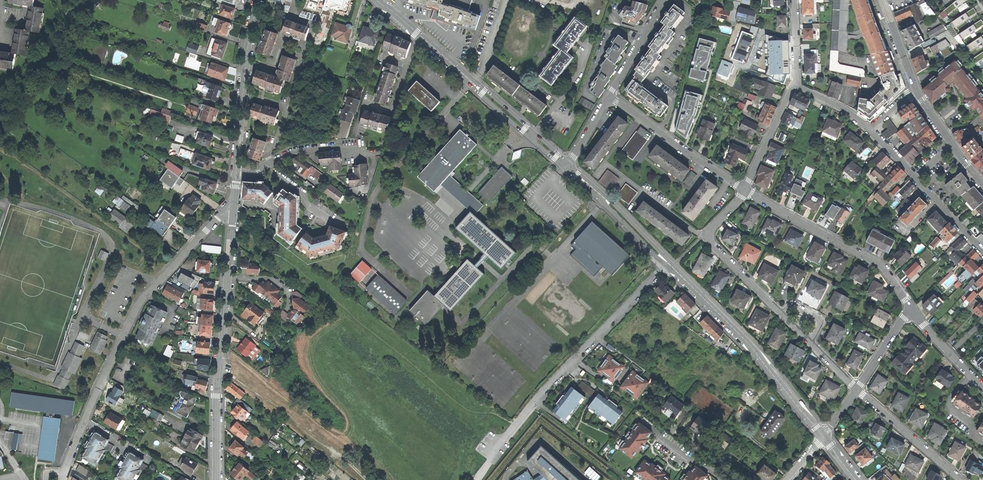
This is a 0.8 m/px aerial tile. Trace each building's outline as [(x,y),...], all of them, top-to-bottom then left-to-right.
[(233,4),(224,1),(224,0),(218,0),(217,3),(223,5),(235,9),(236,9),(238,0),(235,0),(233,4)] [(292,0),(285,0),(283,4),(281,10),(287,13),(292,0)] [(414,2),(414,3),(421,6),(428,8),(428,7),(439,11),(439,12),(438,17),(450,20),(449,22),(457,24),(463,26),(464,25),(475,29),(476,29),(480,16),(468,12),(472,0),(407,0),(414,2)] [(736,19),(741,0),(733,0),(731,13),(729,19),(736,21),(736,19)] [(830,70),(859,76),(862,77),(865,77),(865,73),(863,69),(839,65),(837,62),(838,51),(856,57),(857,57),(858,40),(847,40),(849,0),(833,0),(830,70)] [(880,77),(894,72),(894,71),(887,54),(881,38),(880,39),(878,33),(872,16),(869,9),(871,9),(868,1),(867,0),(851,0),(858,18),(857,18),(864,37),(865,37),(872,55),(880,77)] [(917,23),(921,21),(935,14),(924,0),(922,0),(894,13),(897,21),(905,17),(912,14),(910,11),(911,10),(917,23)] [(944,11),(948,16),(960,6),(964,3),(968,0),(958,0),(944,11)] [(618,15),(628,22),(630,20),(636,24),(639,20),(638,18),(639,17),(640,15),(642,16),(646,12),(645,11),(647,5),(633,1),(631,8),(625,6),(618,15)] [(661,22),(665,25),(670,29),(672,26),(675,28),(684,17),(682,16),(685,12),(674,4),(668,13),(667,12),(666,14),(665,15),(666,16),(661,22)] [(818,4),(816,4),(803,4),(803,11),(803,15),(806,15),(806,17),(811,16),(811,15),(814,14),(813,9),(816,9),(816,7),(818,7),(818,4)] [(220,14),(232,18),(233,14),(235,9),(223,5),(220,14)] [(45,9),(33,7),(31,7),(31,8),(29,17),(26,17),(26,19),(26,20),(29,21),(27,30),(26,30),(26,31),(32,32),(41,34),(45,9)] [(712,16),(728,20),(729,20),(729,19),(731,13),(722,11),(722,9),(717,8),(714,7),(712,12),(713,12),(712,16)] [(736,19),(754,24),(756,13),(739,9),(736,19)] [(975,11),(974,9),(952,22),(955,27),(977,13),(975,11)] [(943,20),(948,16),(944,11),(939,15),(943,20)] [(779,16),(778,16),(778,27),(786,27),(786,21),(786,16),(781,16),(779,16)] [(215,32),(225,36),(226,34),(227,34),(228,31),(228,29),(229,29),(231,29),(231,26),(230,25),(230,23),(216,18),(214,24),(217,26),(215,32)] [(554,45),(560,49),(565,53),(575,40),(586,27),(576,19),(575,20),(574,19),(554,45)] [(981,20),(960,34),(963,39),(982,26),(982,23),(981,20)] [(166,29),(169,30),(170,27),(168,26),(169,23),(164,22),(163,24),(161,23),(160,27),(163,28),(166,29)] [(305,40),(309,28),(305,27),(304,28),(301,27),(302,26),(295,24),(295,23),(290,22),(290,23),(286,22),(282,33),(291,35),(291,33),(294,34),(293,36),(293,37),(305,40)] [(204,32),(206,26),(197,23),(195,29),(204,32)] [(342,40),(347,42),(352,30),(352,29),(352,27),(352,26),(351,26),(350,25),(349,25),(348,25),(347,25),(346,26),(346,27),(344,26),(342,26),(342,25),(336,23),(332,35),(342,39),(342,40)] [(819,24),(812,24),(812,29),(810,29),(807,29),(804,29),(804,34),(804,39),(805,39),(805,41),(816,40),(816,34),(815,34),(815,29),(819,29),(819,24)] [(928,32),(931,38),(933,37),(946,30),(943,24),(928,32)] [(603,32),(610,34),(612,27),(605,25),(603,32)] [(649,46),(651,48),(659,55),(664,48),(666,49),(674,38),(672,37),(675,33),(670,29),(665,25),(658,33),(657,32),(656,34),(655,35),(656,36),(649,46)] [(908,51),(922,43),(912,26),(901,31),(904,38),(904,39),(904,40),(904,41),(905,41),(905,42),(905,44),(908,51)] [(359,41),(374,46),(376,41),(377,41),(379,37),(377,37),(379,32),(372,30),(364,27),(359,41)] [(27,57),(32,32),(26,31),(17,29),(15,40),(13,40),(12,42),(12,43),(15,44),(13,54),(16,55),(27,57)] [(275,37),(276,34),(266,30),(263,38),(265,39),(264,41),(262,41),(262,40),(258,52),(270,57),(271,52),(270,52),(271,49),(272,49),(274,42),(275,42),(276,38),(275,37)] [(394,53),(406,57),(411,43),(402,40),(399,39),(399,38),(387,34),(382,48),(394,52),(394,53)] [(604,56),(607,58),(615,64),(618,60),(618,61),(621,57),(620,55),(622,53),(623,51),(624,52),(630,44),(618,35),(609,48),(610,49),(604,56)] [(749,51),(759,55),(762,48),(761,47),(762,43),(764,39),(756,35),(749,51)] [(968,46),(971,51),(982,43),(982,36),(968,46)] [(206,53),(222,59),(224,51),(227,43),(212,37),(206,53)] [(931,38),(922,43),(927,52),(933,49),(932,47),(937,44),(933,37),(931,38)] [(687,78),(703,82),(714,42),(698,38),(687,78)] [(186,51),(196,55),(199,46),(189,43),(186,51)] [(635,70),(638,73),(645,78),(650,71),(652,72),(660,61),(658,60),(661,56),(659,55),(651,48),(644,57),(643,56),(642,57),(641,59),(642,60),(635,70)] [(540,75),(552,84),(561,71),(572,58),(565,53),(560,49),(540,75)] [(16,55),(13,54),(6,53),(6,50),(4,50),(3,50),(2,52),(0,52),(0,70),(13,72),(16,55)] [(812,53),(805,54),(805,55),(805,59),(805,64),(817,64),(817,57),(814,57),(814,55),(812,55),(812,53)] [(941,59),(945,57),(943,53),(938,56),(938,54),(926,61),(929,66),(941,59)] [(973,60),(976,64),(981,61),(982,60),(982,53),(973,60)] [(296,60),(283,56),(282,60),(284,60),(283,63),(281,63),(279,67),(280,67),(282,68),(281,72),(279,71),(277,78),(276,79),(273,78),(274,77),(268,75),(268,74),(264,73),(263,74),(260,74),(261,72),(257,71),(253,83),(264,87),(264,85),(267,86),(266,87),(266,89),(275,92),(275,91),(281,93),(285,80),(288,81),(289,78),(290,78),(291,74),(293,67),(292,66),(293,63),(294,64),(296,60)] [(924,61),(922,62),(920,56),(911,59),(912,62),(917,73),(924,69),(923,66),(926,65),(924,61)] [(981,114),(982,112),(982,85),(960,56),(938,74),(939,75),(922,89),(932,103),(940,97),(946,92),(947,92),(950,90),(950,88),(948,85),(952,82),(959,90),(966,98),(964,100),(968,105),(972,110),(975,108),(981,114)] [(589,90),(599,98),(605,89),(603,88),(607,84),(606,83),(607,81),(615,70),(614,70),(617,66),(615,64),(607,58),(604,62),(605,63),(595,76),(596,77),(593,81),(595,82),(589,90)] [(781,69),(784,63),(773,58),(770,65),(780,69),(781,69)] [(207,75),(224,81),(226,75),(228,69),(212,63),(207,75)] [(388,63),(381,82),(392,86),(395,77),(398,67),(388,63)] [(821,64),(817,64),(805,64),(805,70),(805,73),(806,73),(806,75),(812,75),(812,73),(815,73),(815,70),(817,70),(817,71),(821,71),(821,64)] [(499,85),(513,95),(520,85),(494,65),(487,75),(499,85)] [(898,94),(905,87),(900,74),(895,75),(894,72),(880,77),(884,87),(894,98),(898,94)] [(661,117),(669,106),(662,101),(663,100),(660,98),(659,99),(643,87),(643,86),(641,84),(645,78),(638,73),(625,90),(629,92),(627,94),(632,97),(639,102),(640,101),(646,106),(645,107),(649,110),(656,116),(657,114),(661,117)] [(842,81),(847,83),(853,84),(852,86),(858,87),(857,92),(857,96),(859,97),(860,87),(861,77),(848,75),(847,80),(843,79),(842,81)] [(758,94),(770,99),(772,94),(773,91),(775,86),(764,82),(763,82),(753,78),(749,88),(755,90),(755,89),(759,90),(758,94)] [(833,98),(837,99),(842,84),(829,80),(829,81),(828,81),(827,85),(831,86),(827,96),(833,98)] [(432,111),(440,101),(431,93),(430,94),(428,93),(427,92),(428,91),(417,81),(409,90),(420,100),(421,99),(424,101),(422,102),(432,111)] [(375,101),(385,105),(389,95),(392,86),(381,82),(375,101)] [(206,97),(217,101),(219,94),(222,87),(211,84),(210,87),(207,86),(205,90),(208,91),(206,97)] [(527,106),(540,116),(547,106),(520,85),(513,95),(527,106)] [(865,95),(860,94),(857,113),(870,122),(876,116),(894,98),(884,87),(870,102),(868,100),(865,99),(865,95)] [(701,95),(683,91),(674,131),(685,140),(697,111),(701,95)] [(801,111),(803,113),(802,116),(805,117),(807,111),(805,110),(809,100),(803,97),(794,93),(790,103),(802,109),(801,111)] [(346,121),(350,123),(353,113),(355,113),(360,100),(349,96),(345,109),(344,109),(340,119),(346,121)] [(578,103),(591,110),(595,104),(582,97),(578,103)] [(751,102),(748,101),(745,100),(742,108),(743,109),(742,110),(747,112),(751,102)] [(764,107),(762,112),(772,117),(775,112),(776,108),(766,103),(764,102),(763,104),(762,103),(760,106),(764,107)] [(201,119),(212,123),(214,116),(215,117),(216,114),(218,110),(203,104),(200,111),(204,112),(201,119)] [(908,117),(911,121),(920,114),(916,108),(913,104),(911,104),(898,112),(903,120),(908,117)] [(275,125),(279,111),(265,106),(265,107),(264,108),(261,107),(262,106),(257,105),(257,106),(253,105),(250,116),(258,119),(259,117),(261,118),(261,119),(260,120),(275,125)] [(150,115),(169,122),(171,115),(152,109),(150,115)] [(364,110),(359,125),(373,129),(373,127),(386,131),(390,118),(384,116),(379,114),(378,115),(376,115),(375,114),(364,110)] [(758,120),(768,125),(770,121),(772,117),(762,112),(760,116),(758,115),(755,119),(758,120)] [(793,116),(786,112),(782,119),(781,122),(788,125),(791,119),(802,124),(805,117),(799,114),(797,117),(801,119),(801,120),(793,116)] [(917,134),(927,125),(924,119),(920,114),(911,121),(909,122),(911,125),(911,126),(914,131),(915,131),(917,134)] [(610,147),(627,125),(618,118),(610,128),(601,140),(610,147)] [(751,136),(752,135),(753,135),(755,131),(758,125),(744,118),(741,124),(743,125),(741,129),(744,131),(746,132),(745,134),(751,136)] [(715,123),(704,119),(700,128),(699,127),(697,131),(699,132),(697,136),(703,138),(709,141),(715,123)] [(837,137),(842,125),(836,122),(828,119),(823,131),(821,135),(835,140),(837,137)] [(881,134),(887,139),(895,133),(898,131),(889,119),(883,123),(888,129),(881,134)] [(909,162),(924,148),(922,146),(921,147),(918,144),(922,142),(926,146),(936,137),(931,132),(927,126),(909,142),(908,142),(899,151),(904,157),(909,162)] [(908,142),(913,138),(904,127),(898,131),(900,134),(898,135),(902,141),(895,148),(898,151),(908,142)] [(632,160),(647,140),(643,137),(646,133),(640,128),(637,133),(636,132),(621,152),(632,160)] [(974,137),(975,137),(969,129),(965,132),(962,129),(959,131),(958,129),(953,133),(957,140),(962,147),(974,137)] [(434,191),(441,184),(468,209),(471,212),(475,215),(484,205),(470,192),(450,174),(477,144),(461,130),(419,177),(434,191)] [(196,143),(209,147),(209,146),(211,147),(211,144),(212,142),(211,142),(213,136),(200,132),(197,131),(195,136),(198,137),(196,143)] [(843,141),(856,151),(863,142),(856,137),(850,132),(843,141)] [(891,144),(899,138),(895,133),(887,139),(891,144)] [(177,134),(175,140),(183,143),(185,136),(177,134)] [(265,141),(254,137),(251,145),(253,145),(252,149),(250,149),(250,148),(247,157),(258,160),(260,157),(261,157),(263,150),(264,150),(265,145),(264,145),(265,141)] [(970,159),(982,149),(982,148),(974,137),(962,147),(966,153),(970,159)] [(593,169),(610,147),(601,140),(593,151),(584,163),(593,169)] [(784,148),(771,143),(769,147),(768,149),(771,151),(767,158),(773,161),(777,163),(784,148)] [(732,146),(728,145),(722,161),(734,166),(737,159),(739,160),(740,159),(740,158),(743,159),(747,150),(733,144),(732,146)] [(649,157),(665,169),(672,158),(665,153),(657,147),(649,157)] [(189,159),(192,151),(181,148),(179,156),(189,159)] [(978,169),(982,165),(982,149),(970,159),(974,164),(978,169)] [(520,150),(512,152),(514,159),(522,157),(520,150)] [(874,161),(881,168),(890,159),(886,156),(882,152),(874,161)] [(320,155),(321,167),(327,166),(330,165),(330,169),(331,172),(341,171),(340,153),(333,154),(320,155)] [(208,169),(209,170),(210,167),(211,165),(210,164),(212,159),(202,155),(201,156),(198,154),(194,165),(208,170),(208,169)] [(301,174),(307,178),(310,174),(308,172),(311,168),(296,158),(293,163),(301,168),(300,169),(303,171),(301,174)] [(681,181),(689,170),(683,166),(672,158),(665,169),(681,181)] [(854,179),(862,169),(857,165),(852,161),(844,170),(854,179)] [(179,177),(182,172),(169,163),(166,167),(179,177)] [(888,171),(890,173),(897,165),(895,163),(891,167),(892,167),(888,171)] [(774,171),(761,165),(759,171),(758,174),(759,175),(755,184),(766,189),(774,171)] [(352,176),(349,176),(350,187),(368,185),(366,166),(354,167),(355,173),(355,176),(352,176)] [(480,191),(491,201),(514,176),(503,166),(494,176),(480,191)] [(884,205),(890,199),(886,194),(883,192),(891,185),(894,181),(895,182),(905,172),(901,169),(898,166),(879,186),(878,186),(874,192),(872,194),(884,205)] [(879,182),(881,180),(882,181),(886,176),(887,176),(889,173),(887,172),(885,174),(876,167),(874,170),(872,168),(870,170),(872,172),(870,174),(874,177),(875,175),(878,178),(877,180),(879,182)] [(618,179),(607,171),(598,182),(610,191),(618,179)] [(683,182),(688,186),(696,175),(691,171),(683,182)] [(785,172),(776,194),(779,195),(781,196),(783,191),(786,192),(786,191),(790,192),(794,184),(790,182),(793,176),(785,172)] [(945,185),(951,193),(953,192),(958,197),(961,195),(970,188),(966,182),(967,180),(966,178),(961,172),(945,185)] [(213,193),(214,193),(215,191),(215,189),(214,188),(216,183),(206,179),(206,180),(187,173),(183,179),(195,188),(195,187),(213,194),(213,193)] [(324,185),(328,179),(322,175),(318,181),(324,185)] [(310,190),(313,186),(303,180),(302,181),(296,177),(295,179),(310,190)] [(796,179),(790,194),(796,196),(795,199),(801,201),(805,192),(801,191),(802,188),(804,188),(806,183),(796,179)] [(700,189),(694,197),(705,205),(717,189),(706,180),(700,189)] [(898,191),(904,198),(916,188),(914,185),(909,180),(900,189),(898,191)] [(870,188),(874,192),(878,186),(875,183),(870,188)] [(265,203),(273,193),(269,190),(270,189),(265,185),(258,185),(252,184),(252,186),(252,188),(249,188),(249,185),(244,185),(243,199),(247,199),(247,200),(262,201),(265,203)] [(637,193),(625,184),(616,196),(628,205),(637,193)] [(99,186),(95,191),(101,195),(104,191),(99,186)] [(337,203),(343,195),(334,189),(330,186),(325,194),(337,203)] [(894,195),(898,191),(900,189),(897,186),(891,193),(894,195)] [(970,188),(961,195),(966,201),(974,210),(982,202),(982,198),(980,194),(973,186),(970,188)] [(284,237),(283,238),(312,258),(340,249),(341,249),(346,233),(331,227),(328,234),(328,236),(315,240),(312,238),(297,226),(297,223),(297,216),(296,216),(296,212),(297,212),(297,202),(297,199),(291,195),(290,196),(284,192),(280,197),(279,197),(277,199),(277,200),(275,203),(281,207),(281,223),(282,223),(282,227),(281,226),(280,234),(284,237)] [(820,198),(809,192),(804,202),(810,206),(812,207),(812,208),(817,211),(820,205),(821,206),(824,202),(826,198),(821,196),(820,198)] [(124,195),(122,198),(135,206),(137,204),(124,195)] [(180,211),(190,218),(194,211),(199,205),(197,204),(200,200),(193,195),(190,199),(189,198),(180,211)] [(688,205),(682,213),(693,221),(705,205),(694,197),(688,205)] [(827,210),(828,210),(824,215),(827,217),(832,220),(833,219),(834,218),(841,207),(844,203),(835,197),(827,210)] [(899,218),(905,225),(921,208),(923,209),(927,204),(925,203),(919,197),(912,204),(901,216),(899,218)] [(134,208),(120,198),(116,204),(129,214),(134,208)] [(896,211),(901,216),(912,204),(906,198),(905,200),(900,205),(901,206),(896,211)] [(893,202),(890,199),(885,205),(889,208),(893,202)] [(637,212),(660,229),(666,220),(656,212),(644,203),(637,212)] [(977,214),(979,212),(982,216),(982,215),(982,204),(977,209),(976,208),(974,210),(977,214)] [(160,207),(153,217),(157,220),(164,210),(160,207)] [(849,212),(841,207),(834,218),(838,220),(842,223),(849,212)] [(742,224),(751,228),(759,213),(750,208),(746,216),(742,224)] [(126,217),(114,209),(108,218),(120,226),(126,217)] [(164,210),(157,220),(168,227),(172,222),(175,217),(164,210)] [(456,228),(501,269),(516,253),(475,215),(471,212),(456,228)] [(928,219),(932,224),(940,217),(937,213),(936,212),(928,219)] [(134,223),(126,217),(120,226),(119,228),(126,233),(134,223)] [(166,232),(169,228),(168,228),(168,227),(157,220),(153,217),(151,220),(154,222),(155,220),(156,221),(151,227),(163,236),(166,232)] [(922,221),(918,217),(912,224),(916,228),(922,221)] [(940,232),(941,231),(947,224),(944,220),(940,217),(932,224),(940,232)] [(966,226),(971,222),(966,217),(961,221),(966,226)] [(681,246),(688,236),(677,228),(666,220),(660,229),(681,246)] [(772,222),(768,220),(762,230),(775,237),(781,225),(776,222),(772,221),(772,222)] [(623,262),(629,256),(592,222),(574,242),(579,246),(570,256),(593,277),(603,267),(611,275),(623,262)] [(948,241),(958,232),(954,228),(948,222),(947,224),(941,231),(946,237),(944,238),(948,241)] [(727,243),(732,245),(737,235),(727,230),(722,240),(727,243)] [(796,233),(791,230),(785,242),(797,248),(803,237),(796,233)] [(895,241),(872,230),(866,241),(876,246),(888,253),(895,241)] [(939,239),(936,236),(930,243),(933,246),(936,243),(939,245),(942,242),(939,239)] [(965,240),(962,237),(952,246),(951,246),(949,249),(953,253),(949,258),(957,265),(959,263),(965,256),(966,256),(965,255),(963,256),(958,251),(967,242),(965,240)] [(819,246),(815,243),(807,258),(817,263),(825,248),(819,246)] [(200,252),(219,253),(219,247),(201,245),(200,252)] [(754,264),(760,252),(747,245),(740,258),(746,261),(747,260),(750,262),(754,264)] [(905,245),(893,256),(897,261),(902,265),(911,256),(907,252),(910,249),(905,245)] [(973,249),(967,256),(972,262),(979,255),(976,252),(973,249)] [(98,258),(106,261),(110,254),(102,250),(98,258)] [(838,256),(833,253),(826,268),(839,275),(846,261),(841,259),(842,257),(838,256)] [(704,276),(713,260),(708,257),(703,255),(694,271),(704,276)] [(968,271),(959,280),(960,281),(963,284),(972,275),(971,275),(977,269),(965,256),(959,263),(968,271)] [(435,297),(445,305),(451,312),(485,274),(468,259),(435,297)] [(197,271),(209,272),(209,266),(211,267),(211,264),(211,263),(209,263),(209,261),(198,260),(197,262),(195,261),(195,269),(197,269),(197,271)] [(257,275),(260,273),(260,268),(256,265),(249,264),(250,261),(242,260),(241,267),(248,267),(248,271),(247,274),(257,275)] [(360,283),(372,270),(363,262),(351,275),(360,283)] [(772,284),(778,271),(765,265),(758,277),(762,279),(761,281),(764,283),(767,284),(768,282),(772,284)] [(799,283),(805,273),(792,266),(785,280),(790,283),(795,286),(797,281),(799,283)] [(857,269),(855,268),(850,278),(862,283),(868,271),(863,269),(858,266),(857,269)] [(953,272),(952,270),(951,272),(945,277),(946,279),(953,272)] [(720,291),(728,276),(724,274),(719,271),(711,287),(720,291)] [(201,276),(193,273),(192,276),(181,272),(178,281),(196,288),(201,276)] [(407,301),(379,276),(367,289),(395,315),(407,301)] [(966,293),(976,282),(973,279),(968,284),(969,285),(963,290),(966,293)] [(820,299),(825,288),(812,281),(806,292),(813,295),(820,299)] [(204,282),(203,293),(213,294),(214,288),(214,283),(204,282)] [(259,294),(260,292),(273,302),(272,304),(278,309),(282,303),(279,301),(283,297),(278,293),(280,290),(269,282),(268,285),(263,282),(260,286),(257,284),(253,289),(259,294)] [(883,286),(874,282),(868,294),(882,301),(887,292),(884,290),(881,289),(883,286)] [(174,284),(173,286),(184,292),(185,290),(174,284)] [(178,302),(182,293),(167,285),(165,290),(162,294),(178,302)] [(665,302),(673,293),(668,289),(666,287),(665,288),(662,285),(655,292),(658,295),(665,302)] [(743,308),(749,297),(744,294),(737,290),(731,302),(743,308)] [(426,326),(445,305),(435,297),(428,291),(410,311),(426,326)] [(302,321),(306,317),(299,311),(300,309),(304,312),(309,311),(312,308),(301,300),(303,296),(298,292),(292,292),(295,309),(290,315),(283,310),(279,316),(287,323),(290,319),(297,324),(300,320),(302,321)] [(834,306),(842,311),(848,299),(836,292),(830,304),(834,306)] [(975,297),(977,295),(974,292),(966,300),(970,303),(975,297)] [(687,313),(695,305),(689,298),(684,294),(676,302),(687,313)] [(944,302),(939,297),(937,299),(933,295),(923,305),(923,306),(923,307),(926,310),(930,314),(931,313),(931,314),(944,302)] [(978,300),(975,297),(970,303),(968,305),(971,308),(978,302),(977,301),(978,300)] [(195,308),(212,310),(212,307),(213,304),(214,304),(215,303),(215,301),(214,300),(213,300),(213,299),(196,298),(195,308)] [(255,325),(264,313),(251,304),(248,308),(245,311),(250,316),(253,318),(250,321),(255,325)] [(982,315),(982,307),(979,304),(973,310),(977,313),(981,317),(982,315)] [(150,346),(166,312),(151,305),(146,314),(145,314),(143,318),(145,319),(144,322),(141,321),(138,328),(139,329),(135,338),(150,346)] [(180,316),(184,309),(178,306),(174,313),(180,316)] [(268,307),(265,311),(272,316),(275,313),(268,307)] [(762,331),(769,317),(764,314),(757,310),(749,325),(762,331)] [(889,316),(877,310),(872,322),(883,327),(886,321),(889,316)] [(202,314),(201,324),(211,326),(212,319),(212,315),(202,314)] [(717,341),(724,333),(718,328),(707,317),(700,324),(717,341)] [(199,335),(210,336),(210,330),(211,326),(201,324),(199,335)] [(832,342),(838,345),(845,330),(834,324),(826,339),(832,342)] [(777,349),(786,334),(780,330),(777,329),(768,344),(777,349)] [(89,349),(100,354),(103,348),(106,341),(104,340),(106,337),(97,332),(89,349)] [(872,346),(875,341),(860,333),(855,342),(870,350),(872,346)] [(249,335),(247,338),(257,347),(260,344),(249,335)] [(909,347),(905,352),(914,359),(919,353),(921,354),(926,348),(913,337),(909,342),(911,344),(909,347)] [(242,344),(238,349),(248,358),(249,356),(256,348),(257,347),(247,338),(242,344)] [(193,349),(196,349),(196,352),(208,353),(208,347),(209,343),(204,342),(205,340),(200,340),(200,342),(197,341),(197,343),(193,343),(193,349)] [(78,358),(83,347),(75,342),(70,353),(68,352),(68,353),(69,353),(62,367),(61,368),(63,368),(59,376),(58,376),(53,385),(63,390),(68,381),(67,380),(71,372),(74,374),(81,359),(78,358)] [(169,357),(172,351),(169,349),(170,347),(167,345),(163,354),(169,357)] [(798,362),(804,351),(797,348),(791,345),(785,355),(798,362)] [(260,351),(256,348),(249,356),(253,360),(260,351)] [(860,362),(863,356),(854,351),(847,365),(855,370),(860,362)] [(896,358),(892,363),(903,372),(905,369),(907,371),(912,365),(910,363),(914,359),(905,352),(901,356),(898,359),(896,358)] [(613,383),(625,367),(617,362),(608,355),(597,371),(613,383)] [(196,368),(209,370),(209,364),(210,359),(193,358),(193,365),(197,365),(196,368)] [(816,379),(821,369),(817,367),(818,365),(814,363),(810,362),(804,373),(816,379)] [(944,372),(942,370),(933,384),(941,389),(944,385),(948,387),(954,378),(951,377),(952,376),(948,374),(945,371),(944,372)] [(620,387),(636,400),(649,384),(641,378),(632,371),(620,387)] [(201,391),(201,389),(205,389),(206,384),(207,381),(196,379),(197,377),(184,374),(182,382),(191,384),(190,389),(192,389),(194,389),(195,387),(198,388),(198,390),(201,391)] [(879,394),(888,381),(878,375),(875,381),(870,388),(879,394)] [(583,381),(578,386),(593,398),(597,392),(583,381)] [(834,399),(840,388),(835,385),(826,381),(819,394),(829,399),(830,397),(834,399)] [(241,398),(245,393),(239,388),(239,389),(230,382),(229,384),(227,387),(227,388),(234,394),(235,394),(241,398)] [(552,414),(564,423),(584,397),(571,388),(566,394),(552,414)] [(167,411),(184,420),(190,409),(192,405),(193,405),(196,398),(195,397),(190,394),(189,394),(185,391),(183,390),(182,390),(181,390),(179,391),(179,393),(180,394),(179,396),(178,397),(177,397),(175,396),(167,411)] [(972,398),(962,391),(952,405),(973,419),(981,406),(974,401),(975,400),(972,398)] [(39,456),(52,458),(55,437),(58,419),(53,418),(54,413),(72,415),(74,401),(11,392),(9,407),(46,412),(46,417),(44,417),(39,456)] [(600,393),(587,408),(610,428),(623,413),(605,398),(600,393)] [(902,412),(909,399),(899,393),(891,406),(897,409),(902,412)] [(679,411),(683,406),(670,396),(661,408),(662,409),(664,407),(675,415),(673,417),(675,418),(679,411)] [(236,402),(239,404),(249,413),(252,410),(238,399),(236,402)] [(248,418),(251,414),(249,413),(239,404),(237,406),(235,408),(234,408),(232,410),(232,413),(236,416),(236,417),(237,419),(238,418),(242,420),(243,419),(244,420),(247,417),(248,418)] [(869,414),(857,408),(854,414),(851,420),(856,423),(855,425),(862,428),(869,414)] [(921,429),(928,415),(916,409),(909,423),(915,426),(921,429)] [(169,428),(171,424),(161,418),(163,414),(156,411),(152,418),(159,422),(169,428)] [(774,433),(785,418),(780,414),(775,411),(772,415),(771,414),(761,428),(763,429),(760,432),(770,439),(774,433)] [(104,423),(118,431),(124,421),(110,413),(106,418),(104,423)] [(760,426),(769,414),(763,413),(758,420),(760,426)] [(704,436),(712,426),(698,416),(690,428),(694,431),(696,429),(699,432),(704,436)] [(156,426),(159,422),(152,418),(150,423),(156,426)] [(231,430),(244,441),(248,436),(247,435),(250,431),(238,421),(236,424),(235,426),(233,426),(231,428),(232,429),(231,430)] [(637,452),(638,453),(647,442),(648,440),(647,439),(652,433),(639,423),(619,449),(632,459),(637,452)] [(881,426),(876,423),(871,433),(876,435),(875,438),(880,440),(886,428),(881,426)] [(940,444),(947,431),(942,429),(943,428),(935,424),(928,437),(933,439),(932,440),(934,441),(940,444)] [(187,430),(183,436),(197,444),(199,441),(200,440),(199,439),(202,435),(190,428),(188,430),(187,430)] [(712,439),(725,449),(732,439),(719,430),(712,439)] [(12,449),(16,450),(19,433),(6,431),(5,438),(8,439),(7,446),(10,450),(12,449)] [(106,450),(104,449),(110,440),(96,431),(90,439),(86,446),(88,447),(81,456),(95,466),(106,450)] [(193,450),(194,448),(195,448),(197,444),(183,436),(180,442),(181,443),(180,446),(192,452),(193,450)] [(256,436),(253,440),(260,447),(264,442),(256,436)] [(899,441),(892,438),(887,448),(900,455),(905,445),(899,441)] [(858,451),(867,443),(865,441),(859,446),(854,440),(845,447),(847,450),(850,453),(856,448),(858,451)] [(246,451),(243,449),(245,447),(243,447),(245,445),(242,442),(240,444),(236,441),(232,445),(230,448),(238,455),(239,454),(242,456),(246,451)] [(959,461),(966,448),(956,442),(949,455),(954,458),(959,461)] [(541,444),(526,461),(540,473),(548,479),(582,479),(541,444)] [(870,460),(873,457),(868,451),(869,450),(867,447),(865,449),(865,448),(856,456),(856,459),(857,461),(860,461),(861,463),(863,465),(865,463),(866,464),(870,461),(870,460)] [(138,469),(143,459),(128,451),(124,459),(119,467),(121,468),(115,477),(120,479),(133,479),(139,470),(138,469)] [(721,463),(725,458),(721,455),(717,460),(721,463)] [(917,458),(911,455),(905,465),(918,472),(924,461),(917,458)] [(179,466),(191,473),(194,468),(196,463),(185,457),(184,459),(182,457),(178,464),(180,466),(179,466)] [(824,471),(830,478),(836,474),(829,465),(830,463),(823,458),(822,460),(820,459),(819,460),(818,461),(819,462),(816,466),(817,466),(823,472),(824,471)] [(665,476),(666,474),(663,473),(652,464),(651,465),(645,460),(635,473),(644,479),(670,479),(665,476)] [(982,472),(982,462),(979,460),(977,463),(971,460),(965,470),(972,473),(974,470),(977,472),(982,474),(982,472)] [(249,470),(239,462),(231,473),(235,476),(239,479),(240,479),(249,470)] [(778,472),(774,470),(773,471),(765,465),(757,474),(761,477),(761,479),(763,479),(772,479),(774,478),(777,474),(776,474),(778,472)] [(708,476),(695,466),(691,472),(689,471),(688,474),(683,479),(705,479),(708,476)] [(829,479),(830,478),(824,471),(823,472),(817,466),(816,467),(829,479)] [(892,476),(887,470),(888,469),(885,466),(880,470),(882,474),(883,473),(884,475),(879,479),(878,479),(887,479),(892,476)] [(526,470),(511,479),(533,479),(532,478),(526,470)] [(932,471),(927,479),(928,479),(938,479),(940,475),(937,473),(932,471)]
